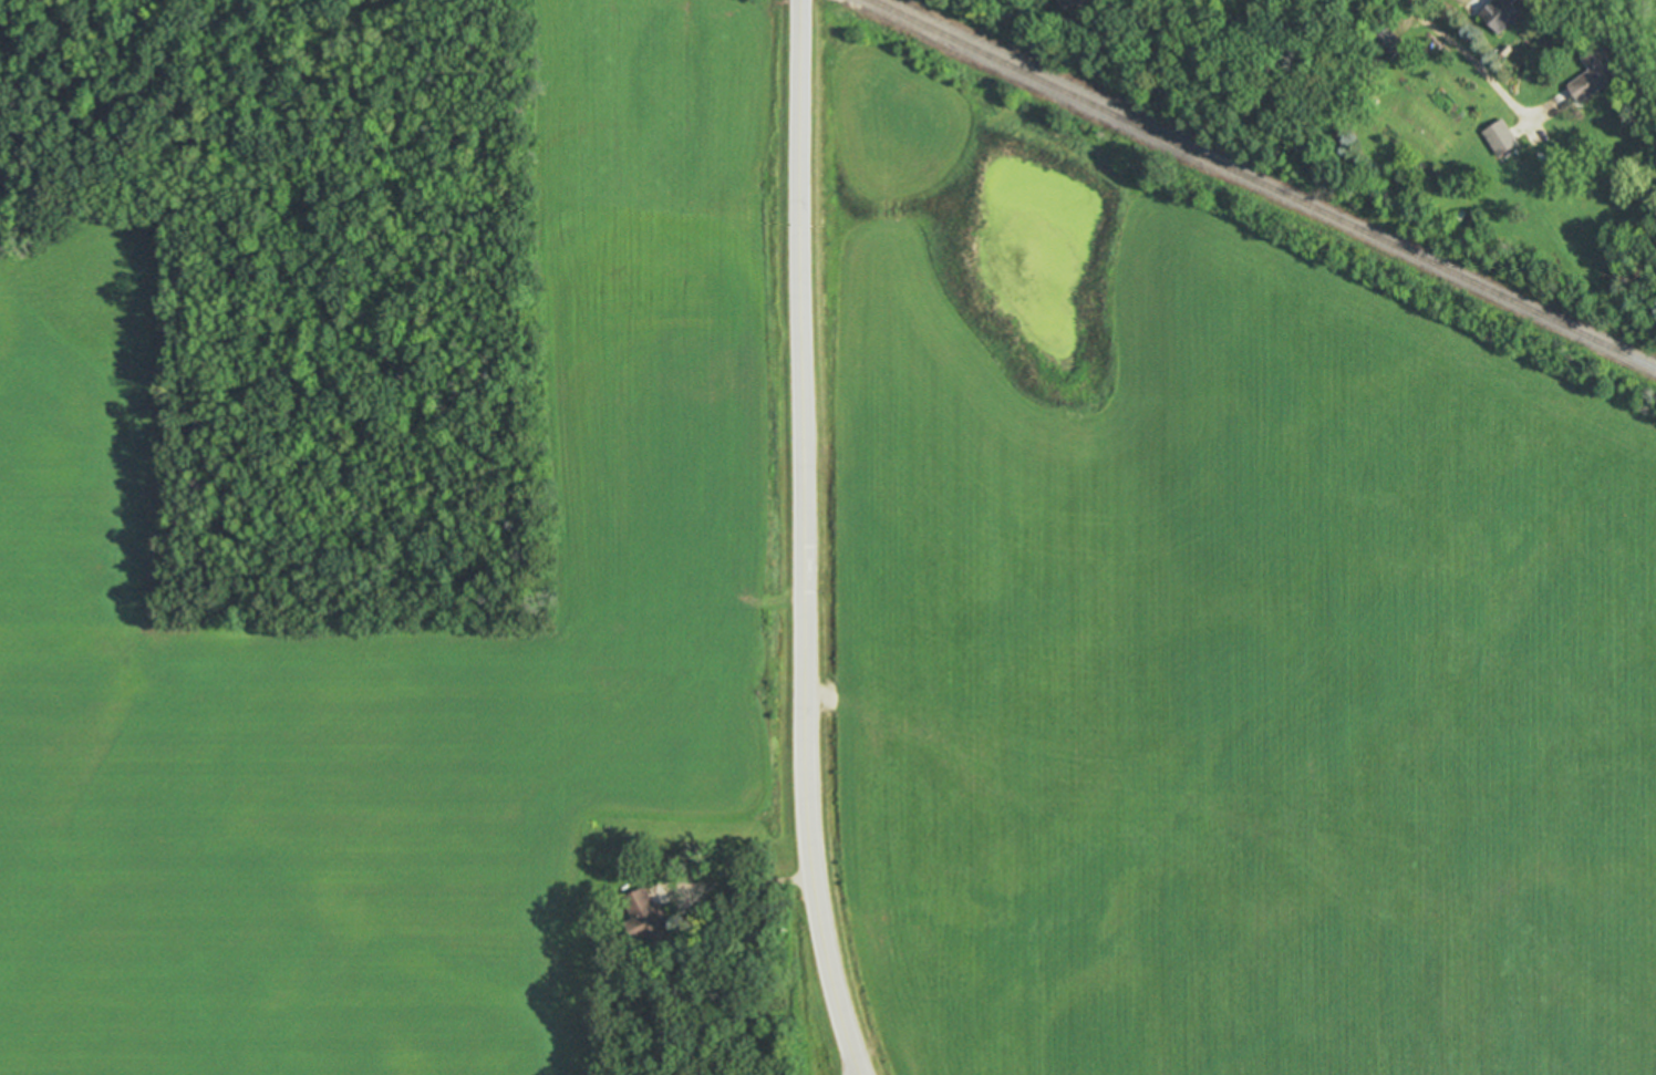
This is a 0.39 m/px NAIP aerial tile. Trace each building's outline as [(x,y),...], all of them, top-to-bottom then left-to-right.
[(1060,9),(1100,2),(1100,0),(1058,0),(1060,9)] [(1477,16),(1497,37),(1521,14),(1512,5),(1517,0),(1494,0),(1477,16)] [(1588,73),(1566,86),(1577,104),(1619,79),(1599,47),(1579,59),(1588,73)] [(1481,131),(1494,159),(1517,148),(1504,121),(1481,131)] [(624,898),(646,886),(658,907),(660,906),(670,924),(667,927),(675,942),(652,953),(644,938),(635,942),(625,923),(635,918),(624,898)]
